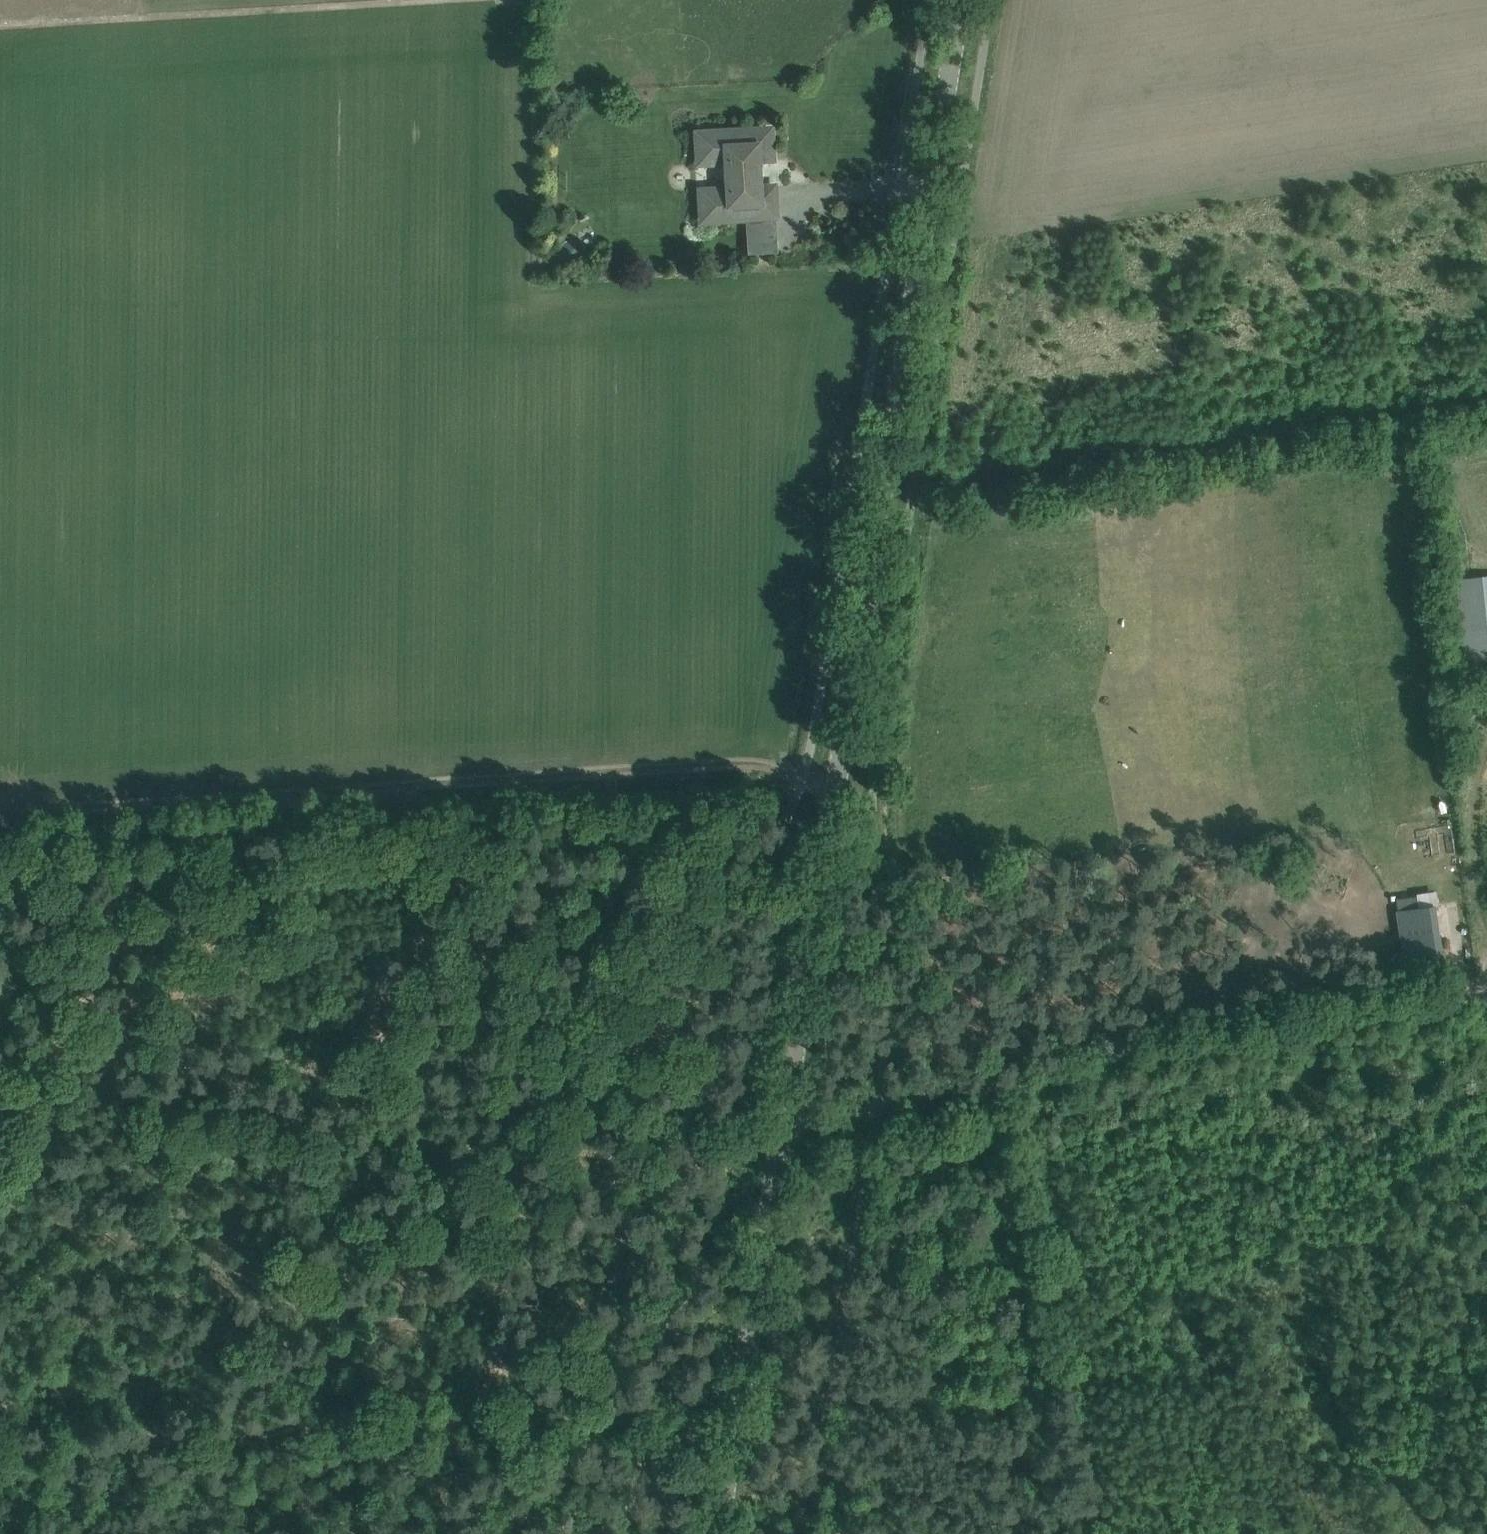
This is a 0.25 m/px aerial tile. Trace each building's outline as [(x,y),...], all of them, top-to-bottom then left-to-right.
[(698,186),(700,221),(776,216),(775,186),(760,187),(759,159),(773,159),(771,128),(695,133),(697,167),(725,165),(726,185),(698,186)] [(748,243),(749,254),(778,252),(778,241),(748,243)] [(1483,575),(1456,578),(1465,659),(1486,656),(1486,616),(1483,575)] [(1397,911),(1405,958),(1441,952),(1434,905),(1397,911)]
